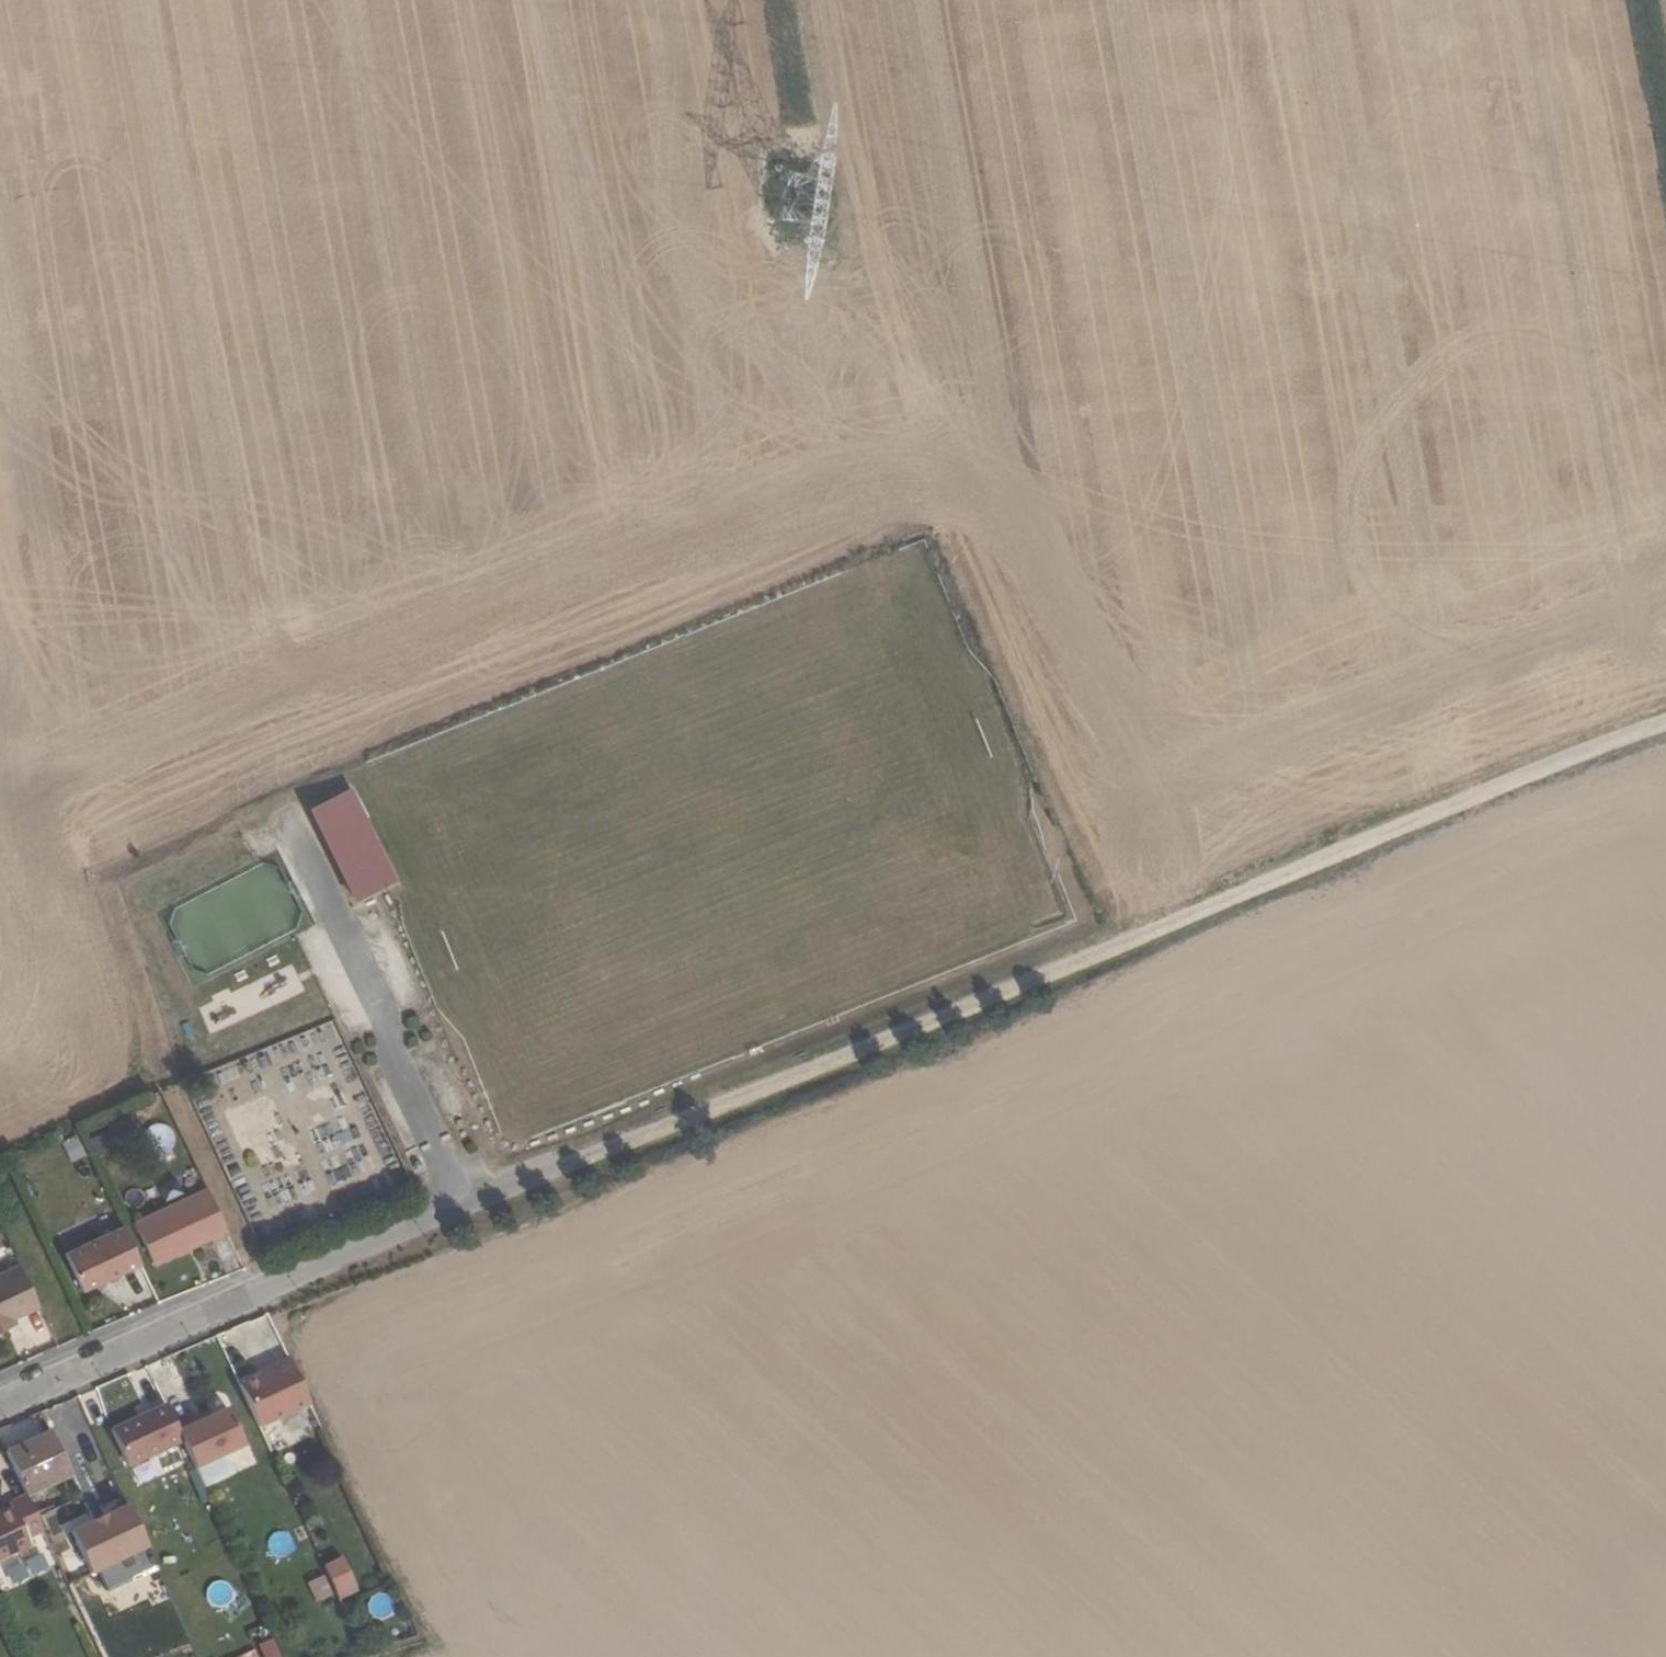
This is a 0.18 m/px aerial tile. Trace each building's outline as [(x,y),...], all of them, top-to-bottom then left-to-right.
[(350,788),(315,804),(358,898),(393,882),(350,788)] [(153,1148),(171,1144),(167,1122),(148,1126),(153,1148)] [(199,1197),(128,1231),(148,1273),(204,1246),(205,1249),(220,1241),(199,1197)] [(92,1235),(116,1226),(110,1212),(57,1231),(64,1251),(94,1240),(92,1235)] [(60,1264),(78,1300),(134,1272),(116,1236),(60,1264)] [(8,1325),(33,1312),(13,1271),(0,1277),(0,1329),(8,1325)] [(11,1330),(8,1325),(0,1329),(0,1331),(1,1334),(11,1330)] [(229,1389),(250,1431),(301,1405),(278,1360),(259,1369),(261,1373),(229,1389)] [(164,1434),(153,1413),(118,1431),(137,1467),(172,1450),(164,1434)] [(234,1451),(215,1415),(202,1421),(220,1458),(234,1451)] [(198,1423),(196,1418),(180,1426),(182,1431),(198,1423)] [(182,1431),(180,1426),(164,1434),(172,1450),(185,1476),(220,1458),(202,1421),(198,1423),(182,1431)] [(100,1440),(118,1477),(137,1467),(118,1431),(100,1440)] [(0,1449),(0,1474),(13,1499),(13,1500),(59,1477),(36,1432),(0,1449)] [(23,1520),(13,1500),(13,1499),(0,1505),(0,1558),(18,1550),(15,1543),(31,1536),(23,1520)] [(105,1566),(137,1549),(115,1508),(94,1519),(96,1522),(85,1527),(105,1566)] [(85,1527),(96,1522),(94,1519),(83,1524),(85,1527)] [(59,1537),(80,1579),(105,1566),(85,1527),(81,1529),(79,1526),(59,1537)] [(339,1601),(359,1592),(343,1557),(323,1566),(339,1601)] [(316,1602),(333,1596),(324,1572),(307,1578),(316,1602)] [(376,1622),(396,1611),(385,1591),(365,1603),(376,1622)] [(274,1638),(258,1645),(263,1656),(282,1656),(274,1638)] [(238,1656),(262,1656),(258,1649),(238,1656)]
